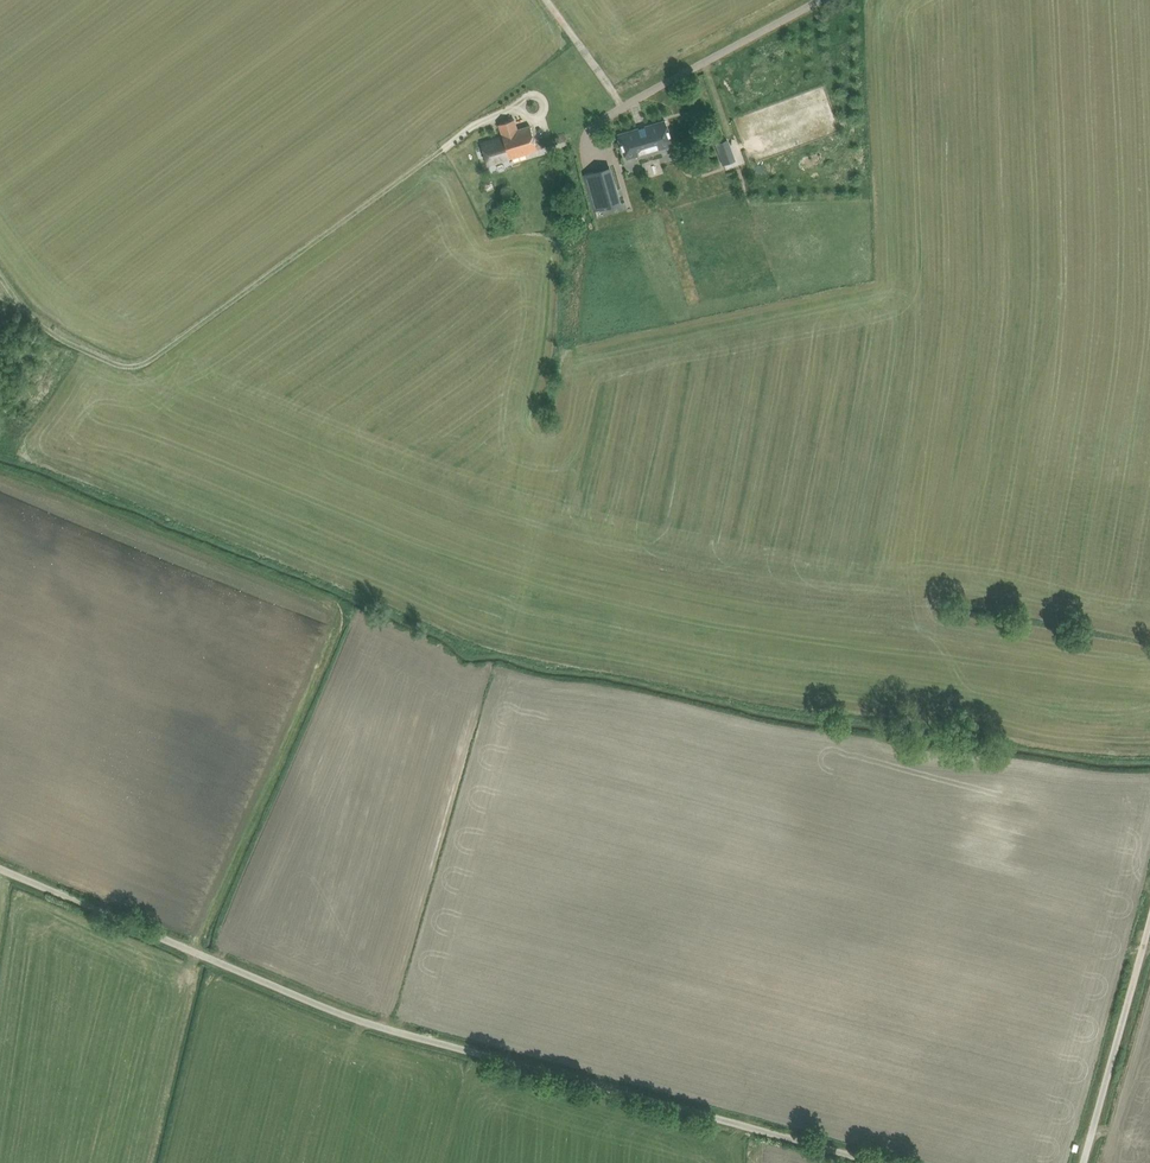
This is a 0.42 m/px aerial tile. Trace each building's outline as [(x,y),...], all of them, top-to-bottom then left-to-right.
[(530,125),(519,129),(518,129),(515,120),(499,124),(503,136),(482,143),(489,164),(538,149),(530,125)] [(618,134),(620,141),(624,157),(672,143),(665,120),(618,134)] [(723,164),(730,162),(735,160),(730,146),(728,138),(715,143),(723,164)] [(584,174),(595,212),(602,209),(591,172),(584,174)]
